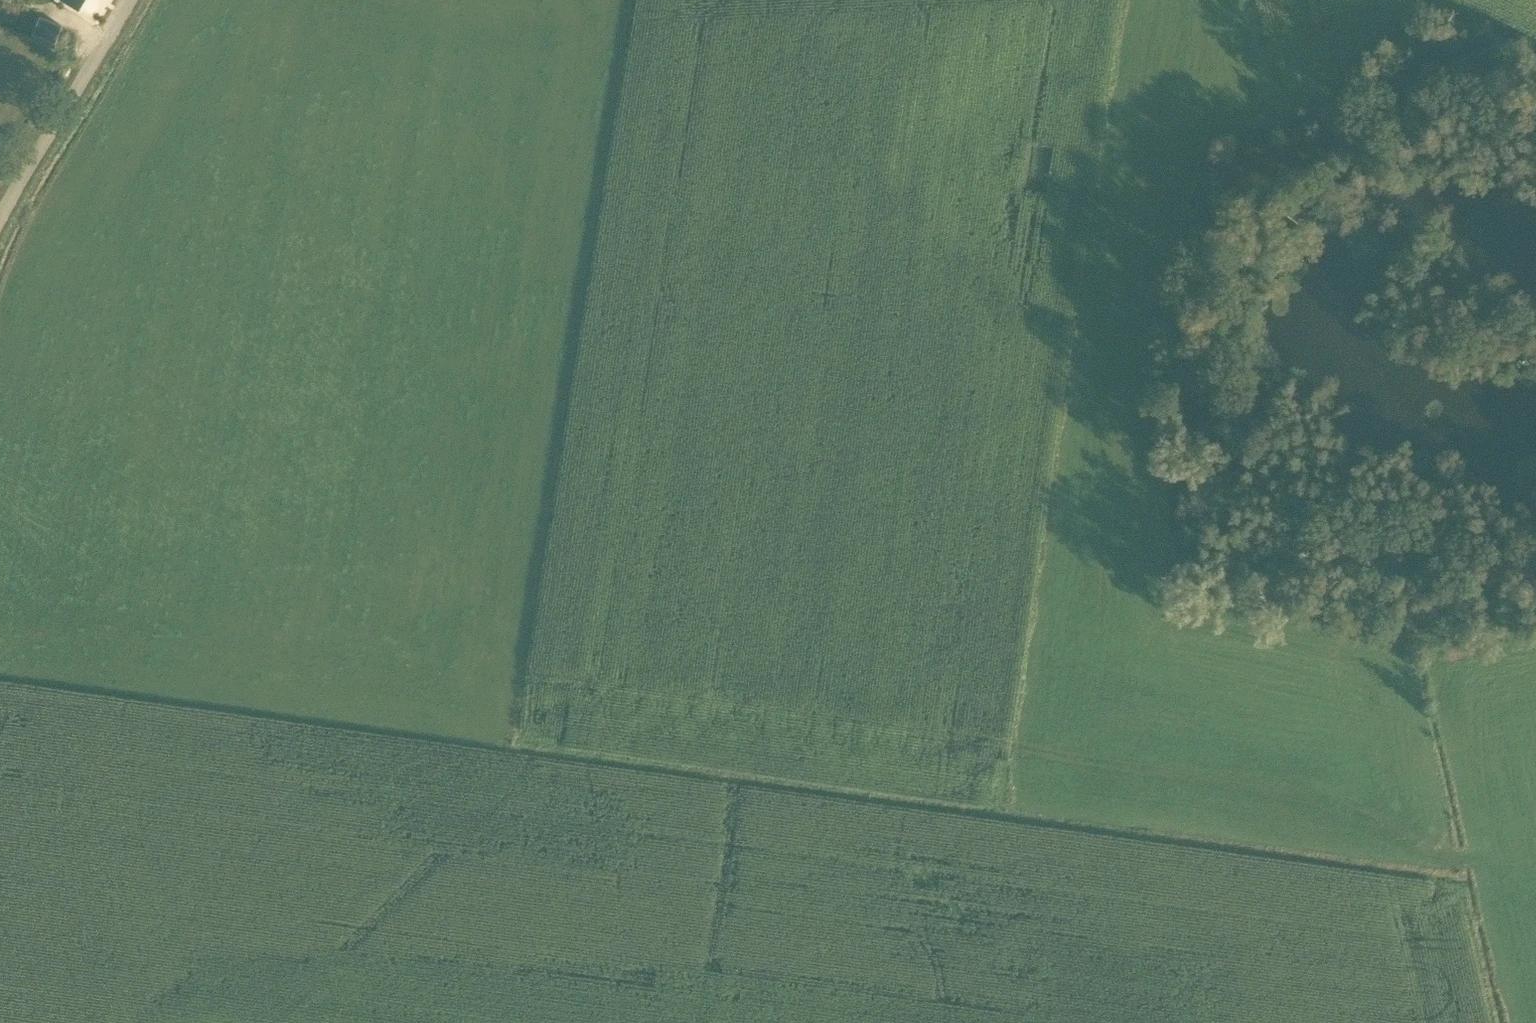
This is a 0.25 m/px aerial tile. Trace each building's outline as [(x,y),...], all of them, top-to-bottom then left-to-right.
[(62,3),(94,22),(107,0),(63,0),(62,3)]
